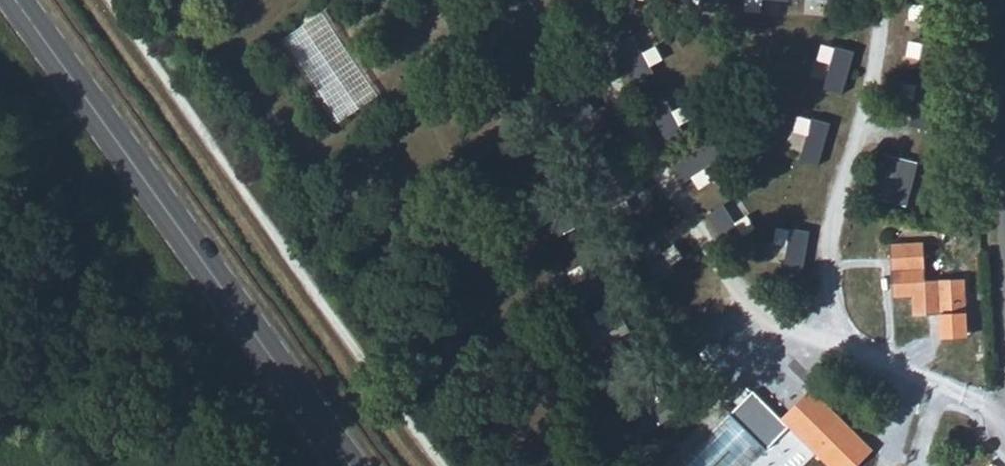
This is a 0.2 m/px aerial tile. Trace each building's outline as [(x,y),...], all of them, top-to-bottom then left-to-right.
[(279,38),(334,122),(380,91),(325,8),(279,38)] [(657,50),(644,20),(615,32),(627,62),(657,50)] [(284,77),(295,93),(307,85),(296,69),(284,77)] [(646,87),(666,125),(691,111),(671,74),(646,87)] [(579,116),(588,135),(618,121),(609,102),(579,116)] [(822,166),(832,126),(815,121),(805,161),(822,166)] [(878,196),(914,207),(927,163),(890,152),(878,196)] [(686,164),(699,192),(716,185),(702,156),(686,164)] [(623,207),(653,196),(646,175),(615,186),(623,207)] [(726,205),(743,237),(761,228),(744,196),(726,205)] [(920,240),(908,241),(908,253),(920,252),(920,240)] [(908,241),(888,242),(889,256),(897,256),(897,277),(890,278),(890,295),(910,295),(911,313),(925,312),(925,303),(950,303),(951,311),(971,310),(971,284),(963,284),(948,285),(947,275),(921,276),(920,252),(908,253),(908,241)] [(774,281),(814,282),(814,260),(774,260),(774,281)] [(947,275),(948,285),(963,284),(962,275),(947,275)] [(925,303),(925,312),(951,311),(950,303),(925,303)] [(744,399),(762,387),(742,359),(724,372),(744,399)] [(767,438),(781,454),(806,432),(792,416),(767,438)] [(832,445),(806,465),(849,465),(832,445)]
